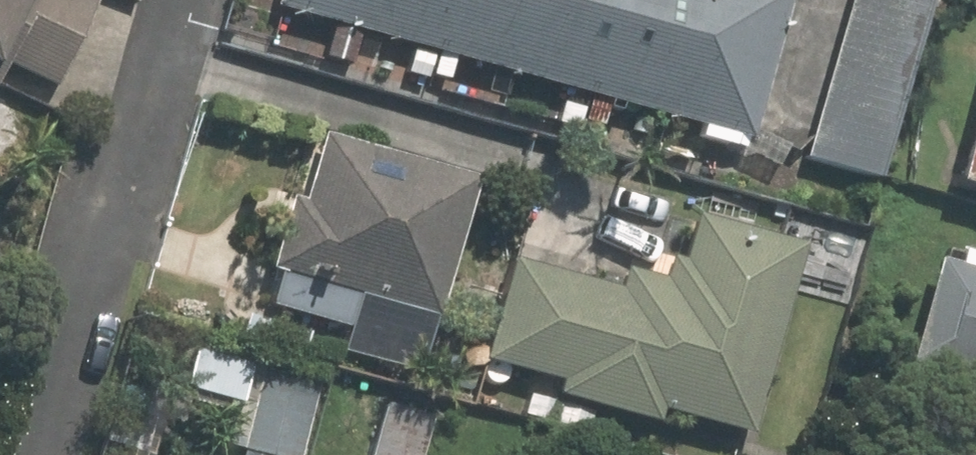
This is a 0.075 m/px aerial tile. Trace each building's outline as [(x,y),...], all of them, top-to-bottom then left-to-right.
[(100,0),(0,0),(0,51),(61,81),(100,0)] [(792,0),(286,0),(285,7),(340,21),(330,59),(374,71),(384,33),(414,41),(406,69),(454,81),(461,54),(573,84),(563,122),(606,133),(616,96),(703,119),(699,132),(753,147),(756,133),(792,0)] [(941,0),(854,0),(806,157),(886,181),(941,0)] [(430,367),(485,170),(335,128),(316,198),(296,192),(266,300),(355,325),(350,345),(430,367)] [(964,173),(975,176),(975,132),(964,173)] [(767,432),(814,238),(709,212),(699,254),(685,250),(680,270),(633,259),(628,281),(523,255),(498,356),(543,368),(532,414),(595,429),(601,406),(666,422),(669,408),(767,432)] [(975,375),(975,261),(948,253),(919,359),(975,375)] [(326,373),(204,340),(191,387),(239,400),(227,443),(268,454),(267,454),(303,454),(326,373)] [(437,404),(391,393),(377,454),(426,454),(437,404)]
